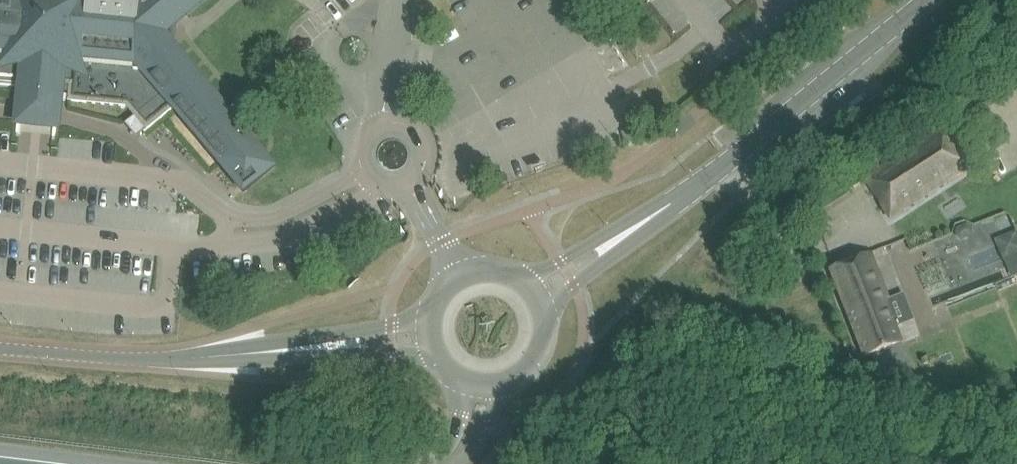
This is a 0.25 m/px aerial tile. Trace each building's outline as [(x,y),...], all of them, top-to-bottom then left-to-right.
[(71,78),(69,99),(127,105),(129,106),(136,112),(129,119),(140,134),(162,115),(173,106),(179,101),(248,185),(243,190),(244,192),(275,165),(275,164),(270,168),(166,43),(171,39),(173,25),(202,0),(0,0),(0,73),(71,78)] [(61,129),(66,73),(19,69),(14,121),(13,132),(19,132),(52,135),(60,136),(61,129)] [(865,178),(866,179),(867,179),(885,207),(897,199),(904,210),(971,166),(945,127),(865,178)] [(959,228),(958,233),(959,237),(964,240),(973,236),(974,232),(973,227),(969,225),(959,228)] [(871,254),(831,270),(866,357),(872,355),(883,381),(912,370),(902,343),(885,301),(889,299),(871,254)] [(913,379),(912,390),(923,391),(923,379),(913,379)]
